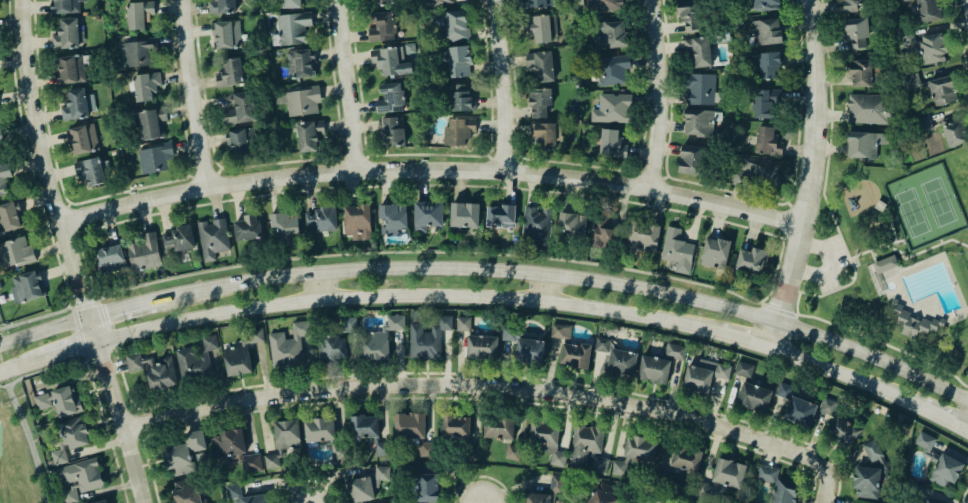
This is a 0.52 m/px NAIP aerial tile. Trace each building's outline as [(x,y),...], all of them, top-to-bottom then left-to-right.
[(79,13),(80,1),(86,1),(86,0),(55,0),(55,5),(52,5),(51,12),(79,13)] [(235,0),(209,0),(209,14),(236,13),(235,0)] [(521,8),(552,7),(552,0),(520,0),(521,8)] [(583,13),(622,11),(621,0),(582,0),(583,13)] [(780,8),(779,0),(754,0),(754,10),(780,8)] [(864,11),(863,0),(843,0),(844,12),(864,11)] [(915,22),(940,20),(938,0),(916,0),(917,6),(913,6),(915,22)] [(145,29),(145,15),(154,15),(154,1),(127,2),(128,29),(145,29)] [(700,1),(679,2),(680,22),(686,22),(686,31),(701,31),(700,1)] [(444,39),(468,39),(467,10),(444,11),(444,39)] [(370,41),(397,40),(396,11),(374,12),(374,27),(369,27),(370,41)] [(307,43),(306,25),(312,25),(312,12),(277,14),(278,34),(272,34),(272,45),(307,43)] [(52,48),(52,34),(58,34),(58,26),(61,26),(61,17),(78,16),(79,30),(84,30),(84,42),(79,42),(79,46),(52,48)] [(551,42),(550,16),(524,17),(524,32),(535,32),(535,43),(551,42)] [(845,19),(846,40),(851,40),(852,49),(870,48),(869,18),(845,19)] [(781,19),(752,20),(753,44),(782,43),(781,19)] [(242,48),(241,21),(214,21),(214,49),(242,48)] [(598,41),(591,41),(591,48),(626,47),(626,21),(598,21),(598,41)] [(901,47),(914,47),(914,30),(900,31),(901,47)] [(919,36),(924,64),(947,60),(942,32),(919,36)] [(695,67),(712,67),(711,37),(684,38),(684,54),(694,54),(695,67)] [(124,66),(156,65),(155,40),(123,41),(124,66)] [(384,76),(410,73),(406,45),(377,49),(378,54),(371,55),(372,63),(378,62),(379,68),(382,67),(384,76)] [(471,46),(449,47),(450,77),(472,76),(471,46)] [(314,77),(313,49),(287,50),(288,78),(314,77)] [(536,82),(554,81),(553,51),(526,52),(526,67),(535,66),(536,82)] [(784,67),(784,51),(760,52),(760,79),(778,78),(777,67),(784,67)] [(55,57),(58,57),(58,56),(75,54),(75,55),(82,54),(86,80),(77,82),(62,83),(57,83),(55,57)] [(629,56),(599,56),(599,85),(629,84),(629,56)] [(243,84),(242,57),(222,58),(223,75),(217,75),(217,86),(243,84)] [(853,86),(873,86),(873,60),(847,60),(847,75),(853,75),(853,86)] [(904,76),(908,90),(922,86),(918,72),(904,76)] [(155,100),(154,85),(162,85),(161,73),(134,74),(135,102),(155,100)] [(714,105),(715,73),(686,73),(685,87),(688,87),(687,104),(714,105)] [(928,80),(934,106),(958,100),(952,74),(928,80)] [(377,112),(405,111),(403,83),(382,84),(383,100),(376,100),(377,112)] [(475,96),(467,97),(467,84),(450,84),(451,111),(476,110),(475,96)] [(60,107),(68,105),(66,98),(69,97),(68,89),(85,86),(89,115),(63,119),(60,107)] [(288,116),(319,114),(318,102),(321,102),(320,88),(275,91),(276,104),(287,103),(288,116)] [(780,89),(754,89),(754,118),(780,118),(780,89)] [(256,120),(251,90),(233,93),(235,108),(222,111),(224,125),(256,120)] [(531,118),(548,117),(547,106),(552,106),(551,90),(530,91),(531,118)] [(591,109),(591,121),(630,122),(631,94),(599,93),(599,109),(591,109)] [(848,122),(895,123),(895,103),(888,103),(888,94),(848,94),(848,122)] [(133,112),(164,106),(168,119),(161,120),(164,135),(144,139),(141,126),(135,126),(133,112)] [(715,109),(686,109),(685,134),(713,135),(713,119),(719,119),(719,113),(715,113),(715,109)] [(382,117),(383,143),(405,143),(404,128),(399,128),(398,117),(382,117)] [(449,145),(468,146),(469,132),(476,132),(476,119),(449,118),(449,145)] [(942,126),(950,147),(967,140),(960,120),(942,126)] [(318,134),(325,133),(324,121),(298,122),(299,152),(319,151),(318,134)] [(67,134),(71,133),(70,127),(86,123),(86,124),(94,122),(99,147),(92,149),(92,150),(73,154),(72,149),(74,149),(72,141),(68,142),(67,134)] [(561,141),(561,123),(535,122),(535,143),(547,144),(546,148),(555,148),(556,141),(561,141)] [(776,126),(757,126),(756,153),(782,154),(783,142),(776,141),(776,126)] [(229,142),(231,142),(232,155),(253,154),(252,128),(228,129),(229,142)] [(628,144),(620,143),(621,129),(602,128),(600,155),(627,157),(628,144)] [(848,157),(877,158),(877,147),(885,148),(886,133),(849,132),(848,157)] [(138,149),(143,174),(172,170),(169,153),(173,152),(171,140),(152,144),(152,146),(138,149)] [(701,174),(703,146),(681,145),(680,173),(701,174)] [(73,162),(98,156),(100,161),(106,160),(110,172),(104,173),(106,181),(91,186),(88,178),(82,179),(81,174),(76,175),(73,162)] [(777,186),(780,162),(737,156),(735,171),(754,174),(752,182),(777,186)] [(9,194),(0,196),(0,165),(1,165),(2,168),(8,166),(10,168),(11,176),(4,178),(7,186),(7,189),(9,189),(9,194)] [(24,225),(22,217),(21,217),(20,212),(21,212),(18,199),(14,201),(14,200),(0,204),(0,232),(24,225)] [(415,231),(427,231),(427,226),(443,226),(444,202),(415,201),(415,231)] [(479,229),(480,203),(451,202),(450,228),(479,229)] [(408,227),(407,203),(379,204),(380,218),(386,218),(387,227),(381,227),(381,235),(398,234),(398,228),(408,227)] [(344,205),(345,234),(352,234),(352,240),(371,239),(371,205),(344,205)] [(516,206),(488,205),(487,227),(515,228),(516,206)] [(315,215),(306,215),(307,227),(317,227),(317,231),(337,230),(337,206),(315,207),(315,215)] [(523,239),(541,240),(540,247),(550,247),(552,209),(541,208),(541,206),(524,206),(523,239)] [(292,241),(292,236),(300,235),(298,211),(270,214),(272,227),(278,226),(280,243),(292,241)] [(234,220),(237,240),(262,236),(262,234),(264,233),(261,213),(256,214),(256,212),(244,213),(244,219),(234,220)] [(586,237),(587,214),(561,212),(560,236),(586,237)] [(204,261),(197,222),(206,220),(207,224),(212,222),(212,219),(224,217),(230,248),(214,251),(215,259),(204,261)] [(657,250),(661,225),(631,220),(627,245),(657,250)] [(161,233),(172,232),(171,228),(177,227),(176,225),(191,222),(195,246),(176,250),(175,246),(164,248),(161,233)] [(619,247),(619,226),(591,225),(590,245),(619,247)] [(682,229),(667,226),(660,258),(677,262),(675,272),(689,275),(696,244),(679,240),(682,229)] [(127,239),(141,236),(141,233),(155,231),(162,264),(133,271),(127,239)] [(3,267),(0,257),(0,242),(11,238),(11,240),(14,239),(14,238),(24,235),(27,245),(30,244),(31,247),(32,247),(37,259),(17,265),(16,263),(3,267)] [(725,269),(731,241),(706,236),(700,264),(725,269)] [(94,246),(99,265),(106,263),(108,271),(127,266),(120,240),(94,246)] [(768,251),(752,246),(750,251),(741,249),(736,267),(762,274),(768,251)] [(877,272),(873,263),(893,253),(898,264),(877,272)] [(15,303),(10,287),(14,286),(12,276),(35,269),(37,275),(41,274),(43,281),(42,281),(46,294),(15,303)] [(893,297),(890,304),(894,306),(891,312),(898,315),(895,321),(904,325),(901,332),(915,337),(918,331),(926,334),(929,328),(935,331),(940,320),(933,317),(931,320),(922,316),(921,320),(909,315),(910,311),(902,308),(903,304),(897,302),(898,299),(893,297)] [(405,329),(405,315),(387,316),(387,330),(363,331),(364,360),(390,359),(389,330),(405,329)] [(441,359),(442,330),(452,330),(453,315),(432,315),(432,332),(423,331),(423,322),(411,322),(410,358),(441,359)] [(344,317),(356,316),(356,331),(344,332),(344,317)] [(470,330),(471,316),(457,316),(457,330),(470,330)] [(273,367),(268,333),(284,331),(285,339),(293,337),(292,321),(299,321),(302,350),(304,350),(305,363),(299,363),(299,365),(283,367),(283,366),(273,367)] [(572,325),(552,323),(551,338),(571,340),(572,325)] [(502,340),(514,340),(514,326),(502,325),(502,340)] [(250,342),(248,329),(262,327),(264,341),(250,342)] [(318,358),(317,336),(324,336),(324,334),(339,333),(339,337),(345,337),(347,356),(340,357),(340,361),(327,362),(326,358),(318,358)] [(205,350),(202,336),(216,334),(219,348),(205,350)] [(498,336),(468,335),(467,357),(497,358),(498,336)] [(634,376),(638,352),(616,349),(618,340),(596,337),(595,351),(611,353),(608,372),(634,376)] [(544,339),(518,339),(517,362),(543,363),(544,339)] [(591,344),(563,343),(561,365),(590,367),(591,344)] [(668,383),(672,358),(684,360),(687,346),(667,343),(664,358),(641,354),(637,378),(668,383)] [(228,375),(223,349),(247,344),(252,371),(228,375)] [(175,349),(192,345),(193,347),(195,348),(196,353),(195,355),(195,356),(198,356),(197,353),(207,351),(211,367),(205,368),(206,373),(190,377),(189,372),(180,373),(175,349)] [(125,354),(140,351),(144,368),(129,371),(125,354)] [(145,366),(151,391),(178,383),(171,353),(160,356),(160,358),(149,360),(150,365),(145,366)] [(732,366),(697,357),(695,366),(688,364),(683,386),(709,393),(713,376),(728,380),(732,366)] [(751,378),(755,365),(738,360),(734,373),(751,378)] [(736,402),(767,412),(773,391),(743,381),(736,402)] [(784,418),(811,426),(818,404),(795,397),(798,387),(781,382),(777,395),(790,399),(784,418)] [(33,395),(47,391),(49,395),(52,395),(51,389),(70,383),(71,385),(73,385),(77,399),(79,398),(83,409),(59,417),(54,398),(49,399),(51,405),(37,409),(33,395)] [(838,404),(827,397),(818,409),(829,417),(821,429),(849,447),(861,430),(833,411),(838,404)] [(395,413),(395,438),(419,438),(419,456),(431,456),(431,440),(425,440),(425,413),(395,413)] [(350,416),(351,439),(379,438),(378,415),(350,416)] [(471,416),(443,415),(443,437),(470,438),(471,416)] [(60,422),(80,416),(81,418),(85,417),(88,427),(89,427),(91,435),(88,436),(90,442),(71,449),(69,443),(65,444),(60,422)] [(484,438),(514,439),(515,417),(485,417),(484,438)] [(306,441),(335,441),(335,418),(305,419),(306,441)] [(275,421),(276,448),(300,447),(299,420),(275,421)] [(557,451),(560,425),(531,421),(529,442),(542,444),(541,452),(552,453),(550,464),(565,466),(567,452),(557,451)] [(571,464),(587,466),(588,452),(602,453),(604,427),(574,425),(571,464)] [(213,436),(220,435),(220,430),(241,427),(246,451),(216,457),(213,436)] [(163,455),(165,454),(163,448),(186,442),(184,433),(202,429),(206,448),(189,451),(196,470),(172,477),(170,468),(167,469),(163,455)] [(937,439),(920,431),(914,443),(925,449),(923,454),(932,459),(924,476),(951,489),(963,462),(941,452),(939,456),(931,451),(937,439)] [(654,462),(657,439),(627,435),(624,459),(654,462)] [(884,457),(877,439),(863,444),(870,462),(884,457)] [(390,455),(390,443),(376,443),(376,456),(390,455)] [(697,474),(703,453),(662,443),(656,466),(670,469),(670,467),(697,474)] [(521,447),(508,444),(505,458),(519,460),(521,447)] [(51,451),(64,447),(68,461),(55,465),(51,451)] [(241,456),(259,453),(262,470),(244,473),(241,456)] [(283,455),(265,455),(265,471),(283,470),(283,455)] [(590,469),(606,474),(610,459),(595,455),(590,469)] [(58,479),(55,468),(96,457),(99,465),(98,466),(101,475),(102,475),(106,485),(80,492),(77,480),(65,483),(63,478),(58,479)] [(741,489),(747,465),(718,457),(711,486),(705,484),(703,492),(718,496),(721,484),(741,489)] [(625,476),(626,462),(613,461),(612,476),(625,476)] [(755,478),(772,482),(776,469),(759,464),(755,478)] [(348,480),(351,502),(378,499),(376,482),(391,480),(389,465),(374,467),(375,476),(348,480)] [(880,467),(856,466),(854,497),(879,498),(880,467)] [(673,472),(657,467),(654,480),(669,484),(673,472)] [(415,502),(439,502),(439,474),(415,473),(415,502)] [(195,477),(202,502),(175,502),(172,490),(175,489),(174,482),(195,477)] [(777,477),(771,502),(794,502),(799,482),(777,477)] [(227,499),(225,486),(238,483),(241,496),(227,499)] [(619,495),(596,485),(588,502),(616,502),(619,495)] [(61,490),(75,487),(78,501),(65,502),(61,490)] [(266,493),(267,502),(234,502),(234,499),(266,493)] [(524,493),(524,502),(550,502),(550,493),(524,493)]
